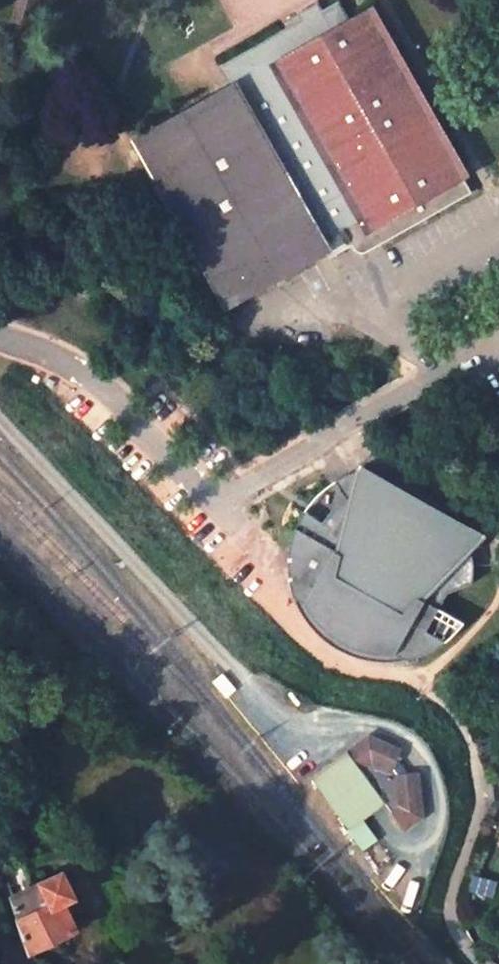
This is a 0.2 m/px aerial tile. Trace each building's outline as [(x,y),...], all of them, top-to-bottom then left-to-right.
[(336,5),(224,67),(236,89),(139,142),(225,300),(291,263),(295,268),(301,269),(306,268),(310,264),(311,258),(309,254),(322,247),(330,261),(352,249),(356,255),(359,257),(363,256),(472,196),(370,14),(348,25),(336,5)] [(329,505),(318,519),(301,510),(296,520),(292,531),(289,544),(288,558),(289,572),(292,586),(298,601),(306,613),(315,624),(324,633),(337,641),(350,647),(363,651),(379,654),(393,653),(394,653),(411,650),(427,644),(442,635),(453,626),(465,611),(441,599),(450,581),(472,569),(472,559),(471,547),(467,534),(462,524),(456,514),(448,504),(438,495),(425,488),(410,483),(395,480),(380,481),(364,484),(356,465),(344,470),(332,476),(343,495),(329,505)] [(372,736),(315,776),(353,828),(389,803),(409,829),(426,817),(421,773),(412,774),(401,759),(404,750),(372,736)] [(399,865),(376,839),(358,856),(380,882),(399,865)] [(77,895),(64,869),(13,898),(30,952),(79,927),(65,901),(77,895)]
